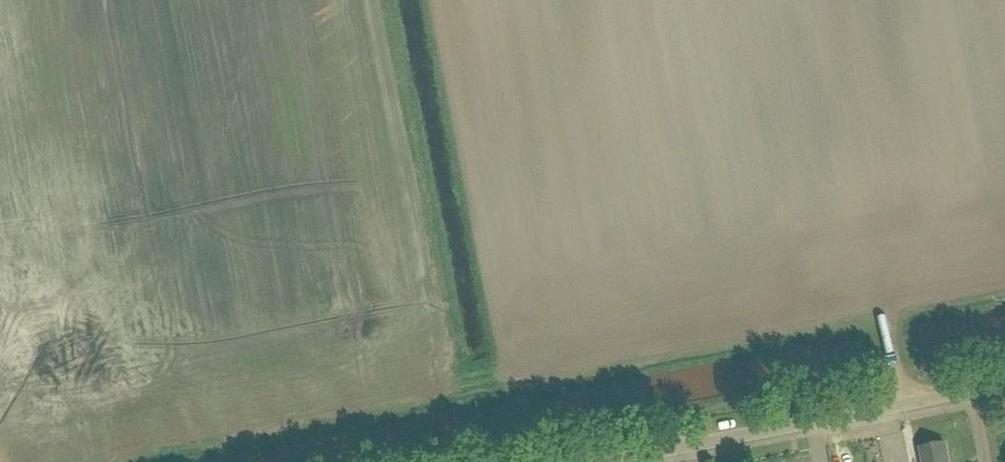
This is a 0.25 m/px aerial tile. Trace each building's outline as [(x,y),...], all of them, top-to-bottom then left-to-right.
[(945,447),(920,451),(922,461),(948,461),(945,447)]
